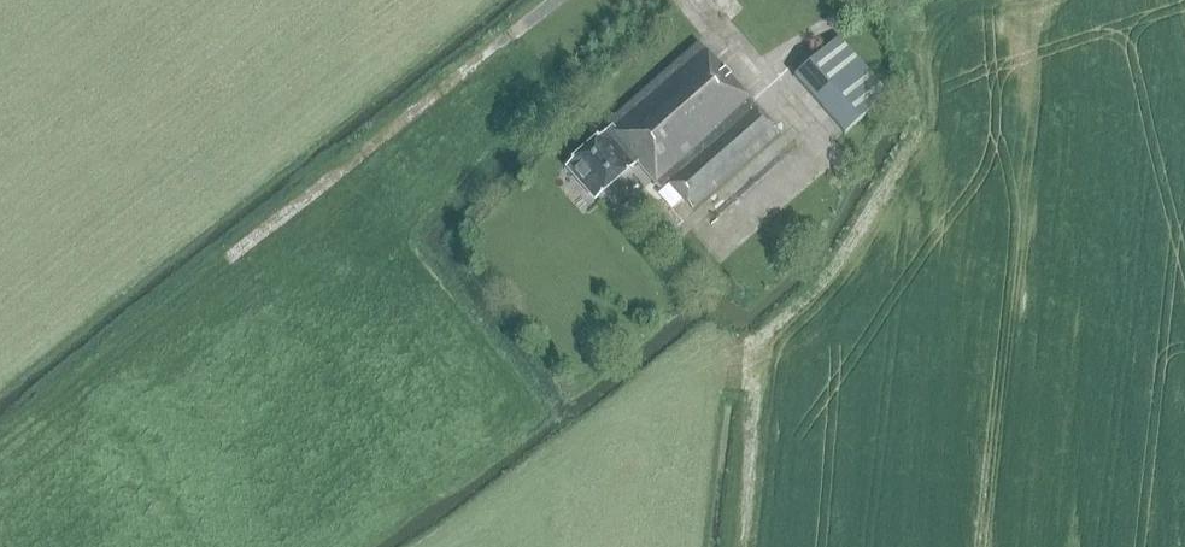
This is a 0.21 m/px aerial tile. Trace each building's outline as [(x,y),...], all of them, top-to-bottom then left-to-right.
[(890,96),(838,37),(793,77),(844,136),(890,96)] [(777,133),(699,44),(611,120),(616,125),(568,168),(595,198),(636,162),(659,188),(657,191),(672,208),(683,199),(692,208),(777,133)]
